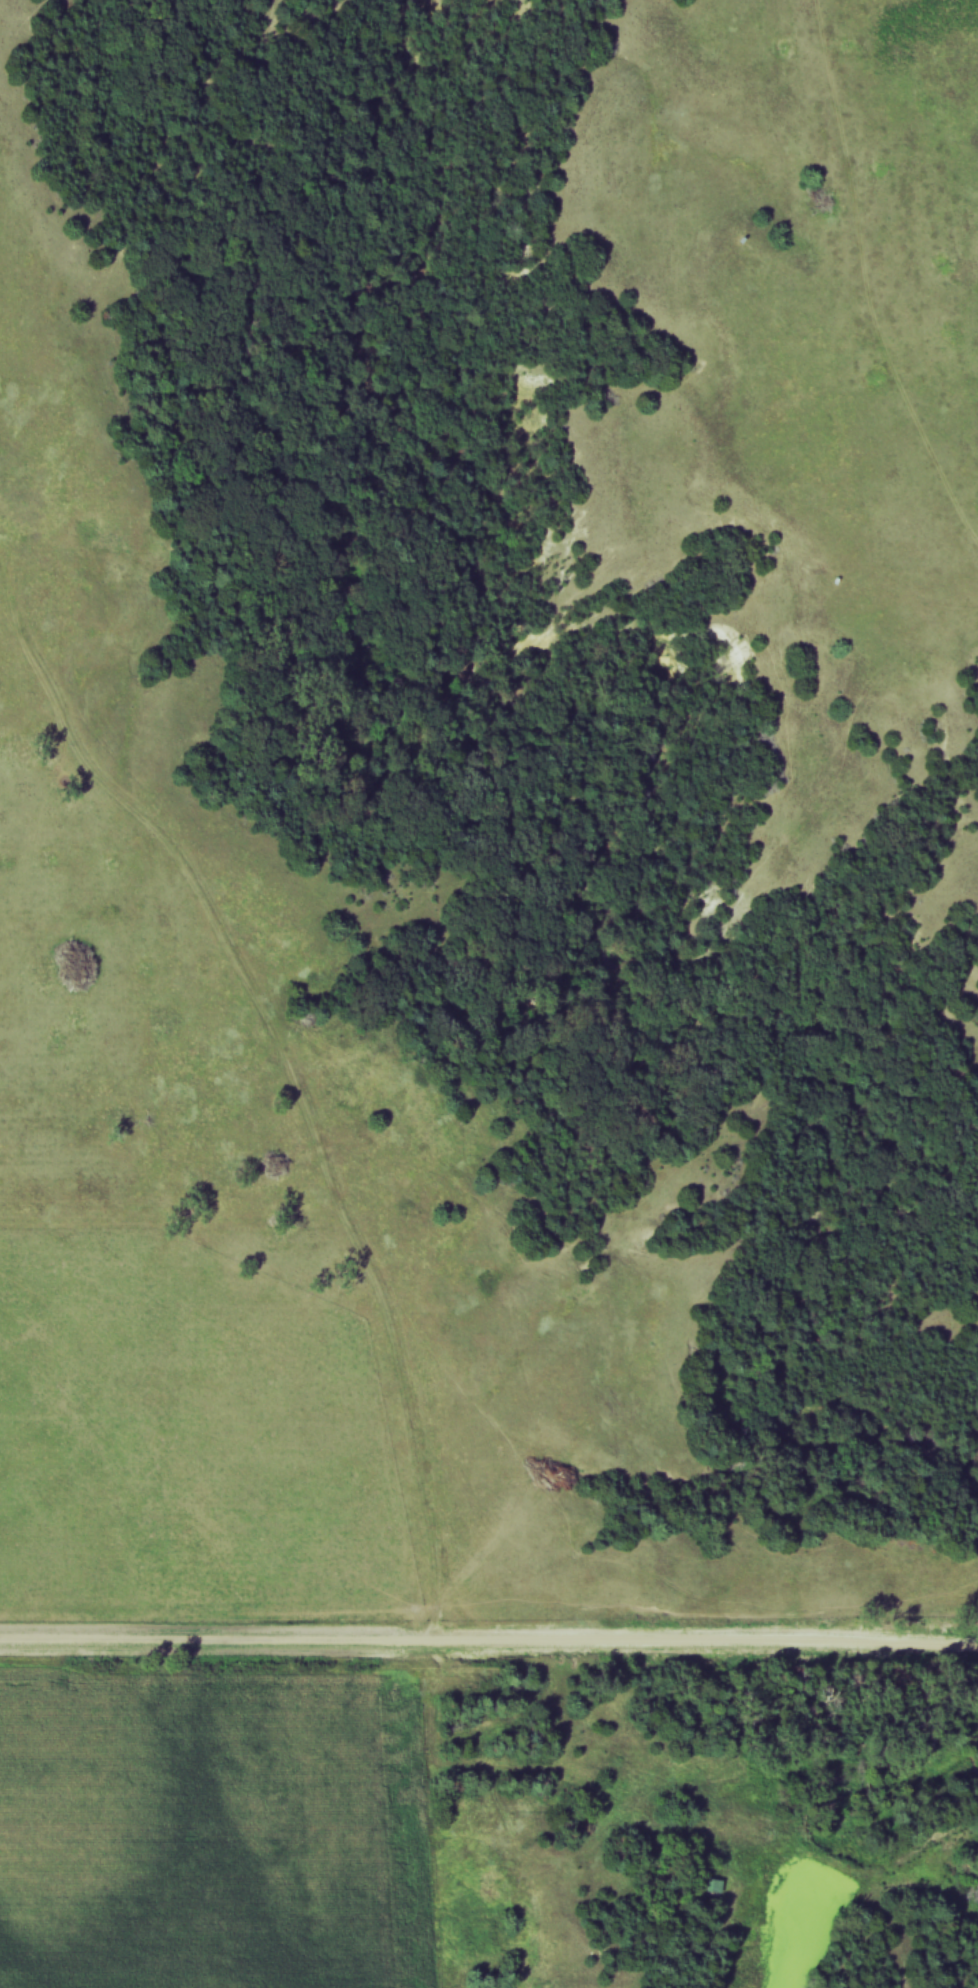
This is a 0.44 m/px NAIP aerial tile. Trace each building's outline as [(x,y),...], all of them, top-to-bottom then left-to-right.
[(721,1882),(706,1879),(704,1892),(719,1895),(721,1882)]
